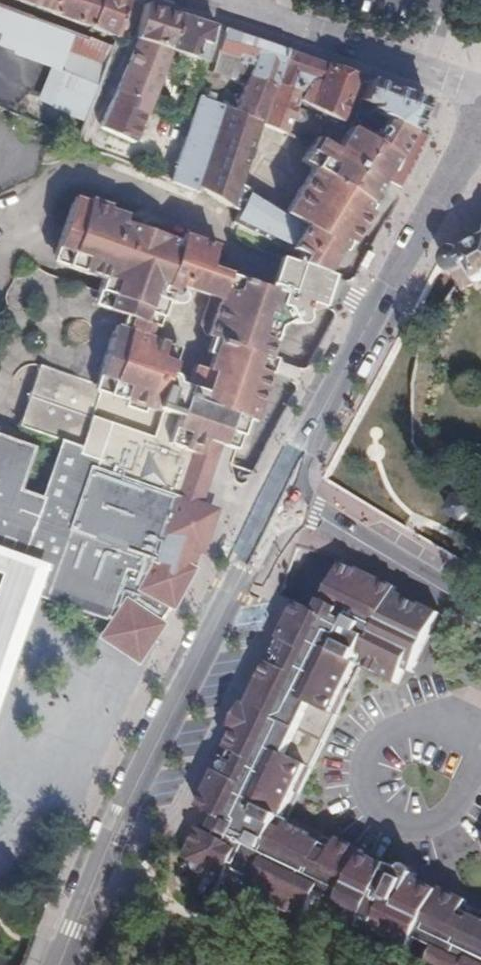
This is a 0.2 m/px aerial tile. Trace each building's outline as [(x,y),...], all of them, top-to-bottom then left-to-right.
[(112,37),(112,34),(124,0),(10,0),(112,37)] [(133,38),(165,51),(177,16),(138,3),(126,36),(133,38)] [(109,46),(0,6),(0,49),(8,52),(7,56),(45,70),(33,103),(82,121),(92,96),(102,66),(109,46)] [(198,62),(210,27),(177,16),(165,51),(198,62)] [(246,69),(230,113),(260,124),(271,93),(284,53),(220,30),(213,52),(235,58),(234,64),(246,69)] [(128,142),(165,51),(133,38),(96,129),(128,142)] [(310,113),(326,68),(284,53),(271,93),(292,102),(291,106),(310,113)] [(337,124),(354,77),(326,68),(310,113),(337,124)] [(385,117),(412,128),(422,104),(366,81),(358,99),(369,104),(366,109),(385,117)] [(271,93),(260,124),(282,131),(291,106),(292,102),(271,93)] [(198,101),(168,183),(195,194),(197,190),(225,111),(198,101)] [(197,190),(230,205),(237,187),(260,124),(230,113),(225,111),(197,190)] [(305,318),(317,313),(324,290),(327,281),(318,278),(336,249),(354,218),(373,189),(412,128),(385,117),(377,135),(355,122),(334,153),(318,144),(305,166),(310,168),(279,213),(249,194),(237,215),(231,226),(291,258),(287,268),(273,263),(268,278),(264,293),(205,273),(211,252),(180,242),(178,249),(127,232),(129,226),(105,218),(107,212),(89,206),(88,211),(74,206),(53,270),(59,272),(54,287),(98,301),(94,313),(125,323),(121,334),(114,333),(94,389),(175,418),(171,432),(217,448),(233,453),(238,440),(276,332),(289,326),(294,330),(299,331),(303,327),(304,322),(305,318)] [(461,250),(458,247),(452,246),(447,249),(443,255),(443,261),(447,268),(452,269),(461,291),(480,280),(480,239),(461,250)] [(279,343),(276,332),(238,440),(247,435),(279,343)] [(12,423),(203,490),(217,448),(171,432),(175,418),(94,389),(31,368),(12,423)] [(194,508),(198,510),(197,507),(203,490),(12,423),(11,429),(72,451),(71,457),(91,464),(102,468),(100,475),(173,500),(194,508)] [(35,599),(102,622),(127,553),(152,561),(160,540),(170,543),(180,518),(169,514),(173,500),(100,475),(89,470),(86,470),(73,513),(11,492),(26,449),(0,440),(0,696),(35,599)] [(89,470),(100,475),(102,468),(91,464),(89,470)] [(99,631),(159,651),(192,552),(194,552),(202,532),(203,521),(200,512),(198,510),(194,508),(173,500),(169,514),(180,518),(170,543),(160,540),(152,561),(127,553),(102,622),(99,631)] [(474,513),(452,500),(443,517),(463,530),(474,513)] [(177,867),(189,874),(193,867),(394,964),(480,964),(480,915),(405,878),(407,875),(382,862),(380,866),(280,816),(353,668),(388,686),(396,670),(402,671),(430,614),(386,592),(387,589),(338,564),(323,599),(327,602),(319,618),(292,605),(192,808),(210,816),(204,828),(228,838),(226,843),(191,826),(177,854),(177,867)] [(477,827),(468,846),(479,851),(480,847),(480,820),(477,827)]
